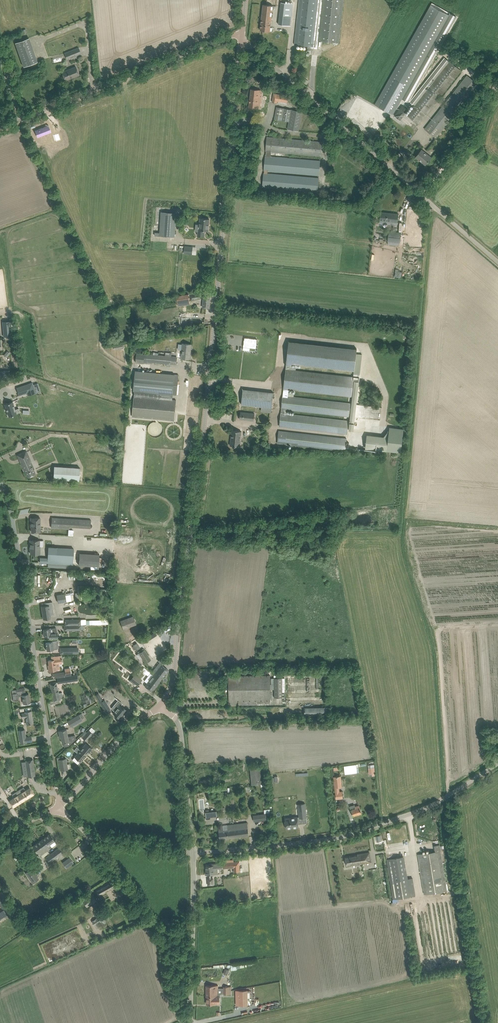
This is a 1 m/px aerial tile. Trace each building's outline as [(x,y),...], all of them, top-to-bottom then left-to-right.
[(307,50),(310,50),(310,48),(317,49),(318,40),(339,43),(343,0),(299,0),(295,44),(308,46),(307,50)] [(279,24),(291,26),(293,3),(281,2),(279,24)] [(437,35),(450,13),(432,3),(375,104),(393,115),(402,99),(403,96),(437,35)] [(260,30),(270,31),(273,5),(263,4),(260,30)] [(403,96),(402,99),(408,102),(444,39),(457,17),(450,13),(437,35),(403,96)] [(66,52),(64,52),(64,53),(67,59),(81,53),(79,48),(78,47),(71,50),(66,52)] [(37,62),(34,52),(20,57),(24,67),(37,62)] [(445,58),(410,101),(415,105),(450,62),(445,58)] [(407,115),(419,124),(461,71),(450,62),(415,105),(407,115)] [(62,72),(65,80),(79,75),(76,66),(62,72)] [(425,129),(432,135),(436,138),(478,84),(467,75),(425,129)] [(251,89),(249,107),(260,108),(261,104),(261,105),(263,90),(251,89)] [(289,121),(291,109),(276,106),(274,118),(289,121)] [(46,126),(32,131),(35,138),(49,133),(46,126)] [(262,187),(267,187),(317,192),(319,178),(268,173),(268,171),(319,175),(320,161),(271,156),(271,152),(321,156),(322,142),(267,137),(266,151),(266,156),(265,156),(264,171),(264,174),(262,187)] [(431,157),(421,150),(416,157),(425,165),(431,157)] [(160,233),(156,232),(156,236),(174,237),(176,212),(162,211),(160,233)] [(386,221),(386,224),(397,225),(398,214),(381,212),(380,217),(380,220),(386,221)] [(198,235),(204,236),(205,230),(208,231),(209,219),(200,218),(199,231),(198,231),(198,235)] [(388,241),(400,242),(401,233),(389,231),(388,241)] [(184,253),(192,254),(192,250),(193,247),(185,246),(184,250),(184,253)] [(165,263),(165,248),(156,247),(155,263),(165,263)] [(211,291),(206,290),(204,290),(203,307),(210,308),(211,291)] [(190,294),(191,301),(201,299),(200,292),(190,294)] [(176,296),(178,303),(189,301),(188,294),(176,296)] [(12,336),(11,321),(3,322),(4,337),(12,336)] [(244,337),(243,346),(256,348),(257,339),(244,337)] [(279,426),(284,427),(347,434),(348,429),(354,430),(355,417),(356,404),(362,354),(356,353),(357,348),(289,341),(286,368),(283,395),(279,426)] [(177,357),(181,358),(190,359),(191,344),(182,343),(182,350),(178,350),(177,357)] [(171,357),(171,356),(136,353),(135,362),(144,363),(144,361),(167,364),(166,366),(170,367),(171,361),(176,361),(176,357),(171,357)] [(136,371),(134,391),(160,393),(178,395),(179,384),(178,384),(178,375),(173,374),(136,371)] [(32,382),(16,388),(19,396),(27,393),(28,396),(36,393),(32,382)] [(243,389),(241,404),(262,406),(272,408),(272,402),(274,392),(268,392),(243,389)] [(176,400),(160,398),(160,393),(134,391),(132,416),(174,420),(176,400)] [(12,401),(5,404),(9,416),(17,414),(16,413),(20,412),(19,408),(15,409),(12,401)] [(355,417),(380,419),(381,407),(356,404),(355,417)] [(254,421),(255,414),(240,412),(240,419),(254,421)] [(230,445),(235,446),(240,446),(241,431),(232,430),(230,445)] [(278,443),(282,444),(345,450),(347,438),(279,431),(278,443)] [(366,448),(365,449),(401,453),(402,439),(389,437),(388,437),(367,435),(366,448)] [(17,455),(22,466),(23,466),(28,477),(36,474),(34,469),(26,451),(17,455)] [(53,479),(79,480),(80,468),(54,466),(53,479)] [(90,528),(91,519),(57,517),(56,527),(69,528),(69,526),(90,528)] [(31,524),(31,532),(40,532),(40,524),(39,524),(39,518),(31,518),(31,524)] [(30,540),(30,548),(31,548),(31,554),(40,554),(40,549),(39,549),(39,540),(30,540)] [(73,564),(74,549),(54,547),(49,547),(48,558),(40,557),(40,562),(52,563),(73,564)] [(99,554),(79,553),(79,565),(99,566),(99,554)] [(66,601),(65,594),(57,595),(58,602),(66,601)] [(54,615),(52,602),(42,603),(42,606),(41,606),(43,619),(51,618),(51,615),(54,615)] [(120,620),(123,629),(136,624),(133,615),(120,620)] [(58,638),(58,633),(57,633),(56,628),(49,629),(49,628),(43,629),(44,633),(43,633),(43,636),(45,636),(45,637),(49,636),(49,638),(58,638)] [(57,649),(58,647),(57,641),(46,643),(47,651),(57,649)] [(136,654),(139,660),(142,658),(145,663),(151,659),(144,649),(136,654)] [(57,670),(60,669),(59,663),(62,662),(62,659),(62,658),(61,658),(61,655),(55,656),(51,657),(51,660),(49,660),(50,671),(57,670)] [(161,656),(157,661),(163,665),(166,660),(161,656)] [(168,670),(161,664),(157,670),(155,669),(151,674),(160,681),(168,670)] [(160,681),(151,674),(150,673),(144,681),(147,683),(145,686),(152,691),(160,681)] [(77,674),(57,678),(58,683),(73,681),(73,680),(78,679),(77,674)] [(130,680),(138,685),(142,680),(135,674),(130,680)] [(274,697),(282,697),(282,677),(270,678),(270,675),(229,676),(229,701),(270,701),(270,689),(274,689),(274,697)] [(60,700),(60,699),(63,698),(62,692),(59,693),(56,682),(50,684),(54,701),(60,700)] [(19,700),(18,696),(22,696),(24,704),(30,703),(29,694),(25,694),(25,688),(12,690),(13,701),(19,700)] [(95,694),(107,713),(111,711),(104,700),(103,700),(98,692),(95,694)] [(113,713),(115,715),(119,718),(126,710),(120,705),(113,713)] [(304,707),(304,714),(327,714),(327,706),(304,707)] [(26,717),(27,724),(33,723),(31,711),(25,712),(25,713),(22,713),(22,718),(26,717)] [(67,721),(71,727),(83,720),(82,719),(84,717),(82,713),(79,714),(67,721)] [(66,729),(59,731),(60,735),(60,738),(61,737),(62,743),(63,743),(64,746),(68,745),(69,745),(73,741),(72,736),(68,737),(66,729)] [(82,738),(86,741),(93,734),(93,733),(89,730),(82,738)] [(86,743),(80,750),(87,755),(92,748),(86,743)] [(76,747),(74,750),(77,753),(74,757),(81,762),(87,755),(80,750),(76,747)] [(59,759),(61,770),(68,769),(66,758),(59,759)] [(35,776),(33,759),(25,761),(27,777),(35,776)] [(263,766),(250,768),(251,784),(265,783),(263,766)] [(342,786),(340,776),(334,777),(336,799),(343,798),(342,791),(339,792),(339,787),(342,786)] [(29,787),(19,793),(24,801),(34,795),(29,787)] [(24,801),(19,793),(9,800),(14,808),(24,801)] [(208,809),(208,802),(204,802),(204,798),(198,799),(199,809),(208,809)] [(305,803),(298,804),(300,818),(307,817),(305,803)] [(351,810),(351,811),(353,816),(362,813),(359,805),(355,806),(354,804),(350,806),(351,810)] [(285,818),(286,828),(299,827),(297,817),(290,818),(285,819),(285,818)] [(218,826),(220,839),(249,835),(247,822),(235,824),(218,826)] [(50,834),(40,841),(47,850),(52,847),(50,844),(55,841),(50,834)] [(47,850),(40,841),(32,846),(39,856),(47,850)] [(418,854),(424,894),(447,890),(440,845),(434,846),(435,851),(418,854)] [(59,848),(51,854),(55,859),(63,853),(59,848)] [(357,854),(358,855),(345,857),(346,865),(351,865),(371,862),(369,852),(357,854)] [(55,859),(51,854),(46,857),(50,862),(55,859)] [(62,862),(66,868),(73,863),(70,857),(62,862)] [(387,859),(388,864),(393,899),(415,895),(412,878),(407,879),(403,857),(387,859)] [(234,867),(234,871),(240,871),(239,861),(222,862),(223,868),(234,867)] [(210,865),(206,866),(207,875),(214,874),(218,874),(218,873),(219,872),(219,870),(218,869),(218,863),(209,864),(210,865)] [(39,878),(31,868),(26,872),(33,882),(39,878)] [(95,890),(99,896),(119,885),(115,879),(95,890)] [(82,899),(86,907),(96,900),(92,893),(82,899)] [(10,912),(0,897),(0,905),(3,910),(0,912),(0,919),(10,912)] [(99,923),(100,926),(106,922),(104,919),(101,914),(91,921),(94,926),(99,923)] [(220,995),(215,995),(215,993),(223,993),(223,989),(218,989),(218,985),(206,985),(207,1004),(215,1004),(220,1004),(220,995)] [(242,992),(242,1007),(250,1007),(250,992),(242,992)]
